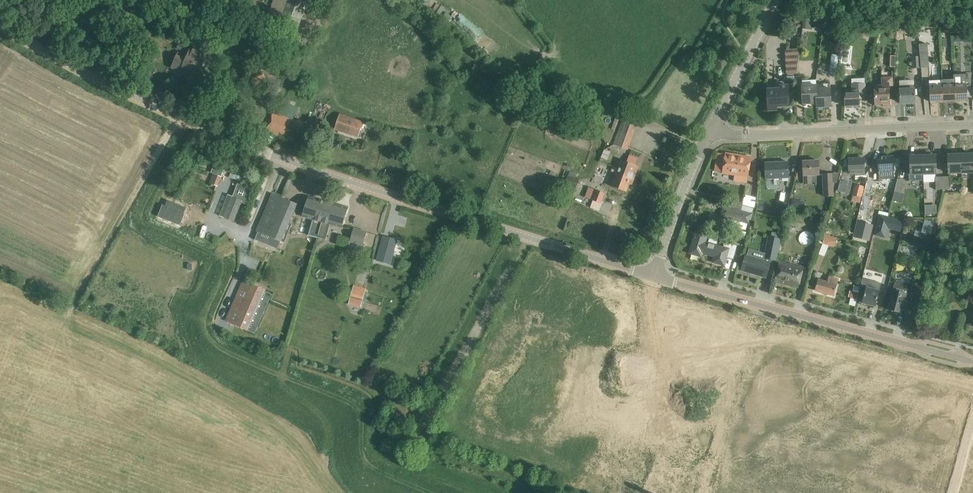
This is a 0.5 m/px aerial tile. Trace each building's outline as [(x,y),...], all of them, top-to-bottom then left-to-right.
[(279,27),(297,33),(309,0),(289,0),(279,27)] [(812,20),(804,19),(803,28),(810,29),(809,31),(813,32),(814,26),(811,25),(812,20)] [(824,20),(824,29),(835,30),(836,22),(824,20)] [(874,27),(867,25),(863,26),(862,31),(865,35),(872,36),(876,35),(877,30),(874,27)] [(256,40),(258,34),(247,30),(245,36),(256,40)] [(178,55),(172,67),(181,71),(183,67),(184,66),(190,69),(189,73),(198,77),(199,74),(206,60),(197,56),(201,48),(193,45),(187,59),(178,55)] [(797,74),(801,49),(787,49),(787,50),(786,50),(787,74),(788,74),(788,75),(797,74)] [(246,75),(254,85),(266,76),(259,66),(246,75)] [(954,85),(955,101),(968,100),(966,74),(954,75),(955,85),(954,85)] [(891,77),(881,77),(881,85),(875,85),(876,104),(889,104),(889,105),(892,105),(891,77)] [(942,85),(942,81),(930,81),(930,86),(929,86),(930,102),(942,101),(941,85),(942,85)] [(914,82),(900,83),(900,90),(901,103),(915,102),(915,97),(914,82)] [(865,84),(852,84),(852,93),(845,93),(846,106),(860,105),(859,92),(866,92),(865,84)] [(779,88),(768,89),(768,90),(769,110),(777,110),(777,106),(789,106),(788,85),(779,85),(779,88)] [(803,85),(802,85),(803,105),(817,104),(816,97),(818,97),(818,88),(818,85),(816,85),(803,85)] [(942,85),(941,85),(942,101),(955,101),(954,85),(942,85)] [(818,97),(816,97),(817,104),(817,108),(832,107),(831,88),(818,88),(818,97)] [(626,111),(625,113),(614,144),(628,149),(640,116),(626,111)] [(291,120),(275,113),(273,113),(266,132),(267,131),(298,143),(295,150),(306,155),(317,128),(306,123),(305,126),(291,120)] [(341,113),(339,119),(335,129),(359,137),(364,121),(341,113)] [(750,167),(751,157),(726,153),(726,154),(718,153),(715,171),(725,172),(724,174),(735,175),(734,181),(747,183),(750,167)] [(949,173),(962,173),(961,153),(953,154),(953,155),(948,155),(949,173)] [(961,153),(962,173),(972,172),(972,154),(969,154),(969,153),(961,153)] [(923,155),(924,174),(937,174),(936,155),(931,156),(931,154),(923,155)] [(623,175),(634,179),(639,166),(635,165),(638,158),(630,155),(626,164),(621,162),(619,167),(626,170),(623,175)] [(924,180),(924,174),(923,155),(915,155),(915,156),(910,156),(911,173),(909,173),(909,181),(924,180)] [(893,157),(878,158),(879,171),(882,171),(882,178),(890,178),(889,171),(894,171),(893,157)] [(850,172),(856,172),(856,175),(865,175),(864,158),(849,159),(850,172)] [(803,161),(804,171),(804,184),(813,184),(812,175),(819,175),(819,160),(803,161)] [(765,163),(766,173),(766,179),(789,178),(789,162),(765,163)] [(631,179),(634,180),(634,179),(623,175),(626,170),(619,167),(612,186),(627,192),(629,184),(631,179)] [(569,177),(564,175),(562,180),(566,182),(565,184),(576,189),(580,179),(576,178),(578,174),(571,171),(569,177)] [(837,183),(839,174),(823,174),(824,197),(834,196),(834,183),(837,183)] [(905,180),(898,179),(895,191),(902,193),(905,180)] [(865,186),(856,184),(852,201),(860,203),(865,186)] [(594,201),(591,207),(601,211),(604,204),(601,202),(604,193),(589,188),(586,197),(594,201)] [(297,203),(274,194),(259,231),(282,241),(297,203)] [(743,204),(755,207),(758,198),(746,195),(743,204)] [(235,222),(243,200),(232,197),(224,218),(235,222)] [(311,235),(320,238),(330,203),(310,197),(305,217),(316,220),(311,235)] [(776,212),(785,215),(788,203),(779,201),(776,212)] [(349,208),(330,203),(320,238),(328,240),(332,224),(343,227),(349,208)] [(723,205),(720,216),(750,225),(753,214),(741,210),(743,205),(735,203),(733,208),(723,205)] [(881,215),(876,235),(885,237),(888,228),(901,231),(904,221),(881,215)] [(869,241),(873,225),(859,222),(855,237),(869,241)] [(367,231),(355,228),(348,251),(361,254),(367,231)] [(705,242),(708,233),(697,230),(691,249),(710,255),(715,256),(714,262),(724,265),(729,248),(713,244),(705,242)] [(837,237),(826,234),(823,244),(835,246),(837,237)] [(397,240),(383,236),(376,262),(390,265),(397,240)] [(746,255),(742,270),(752,273),(752,272),(757,273),(756,274),(766,277),(771,262),(771,260),(776,261),(781,238),(769,236),(764,260),(746,255)] [(775,281),(799,287),(804,268),(779,262),(775,281)] [(818,281),(815,290),(835,296),(839,279),(830,277),(829,282),(818,279),(818,281)] [(867,288),(863,303),(876,306),(882,283),(869,280),(863,279),(861,287),(867,288)] [(266,290),(245,280),(227,321),(248,330),(266,290)] [(895,286),(889,309),(901,313),(903,308),(906,309),(908,301),(905,300),(908,289),(907,283),(907,284),(902,284),(898,281),(897,281),(895,286)] [(913,282),(910,294),(917,296),(920,284),(913,282)] [(355,285),(349,305),(361,308),(363,303),(367,289),(355,285)] [(484,346),(480,353),(484,356),(488,348),(484,346)] [(400,422),(403,417),(398,414),(394,419),(400,422)] [(866,478),(861,492),(855,491),(854,492),(875,492),(878,481),(866,478)]
